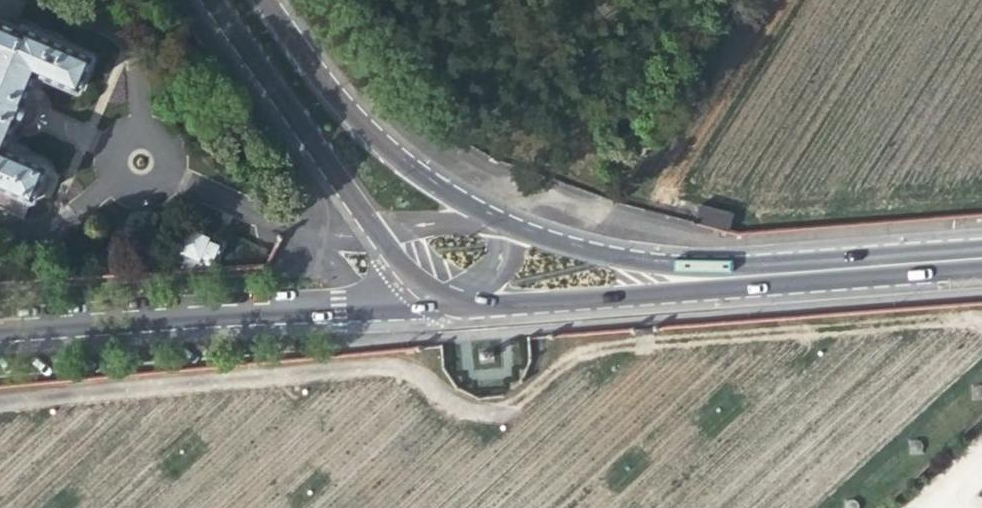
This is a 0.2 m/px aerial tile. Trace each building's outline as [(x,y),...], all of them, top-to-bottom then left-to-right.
[(6,96),(17,72),(57,89),(61,89),(76,57),(73,53),(3,24),(1,28),(0,27),(0,111),(6,96)] [(2,219),(9,202),(12,203),(14,197),(20,199),(25,199),(32,183),(32,179),(31,176),(29,174),(25,172),(28,165),(0,153),(0,218),(2,219)] [(694,224),(728,233),(733,217),(697,207),(694,224)] [(189,227),(177,256),(186,258),(180,275),(211,274),(213,267),(215,268),(224,246),(214,242),(216,237),(189,227)]
